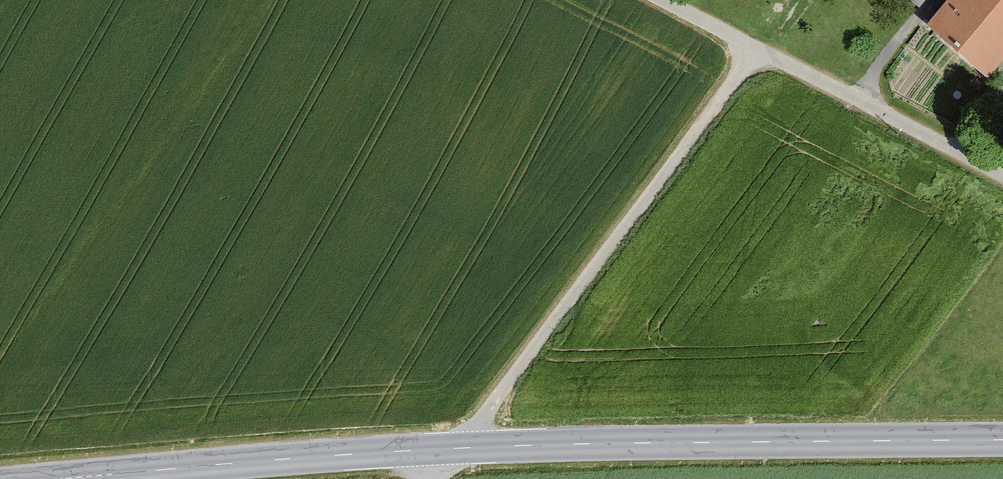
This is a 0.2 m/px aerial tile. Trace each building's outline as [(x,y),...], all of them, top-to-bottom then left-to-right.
[(915,18),(981,70),(998,50),(1002,54),(1002,0),(929,0),(915,18)]
